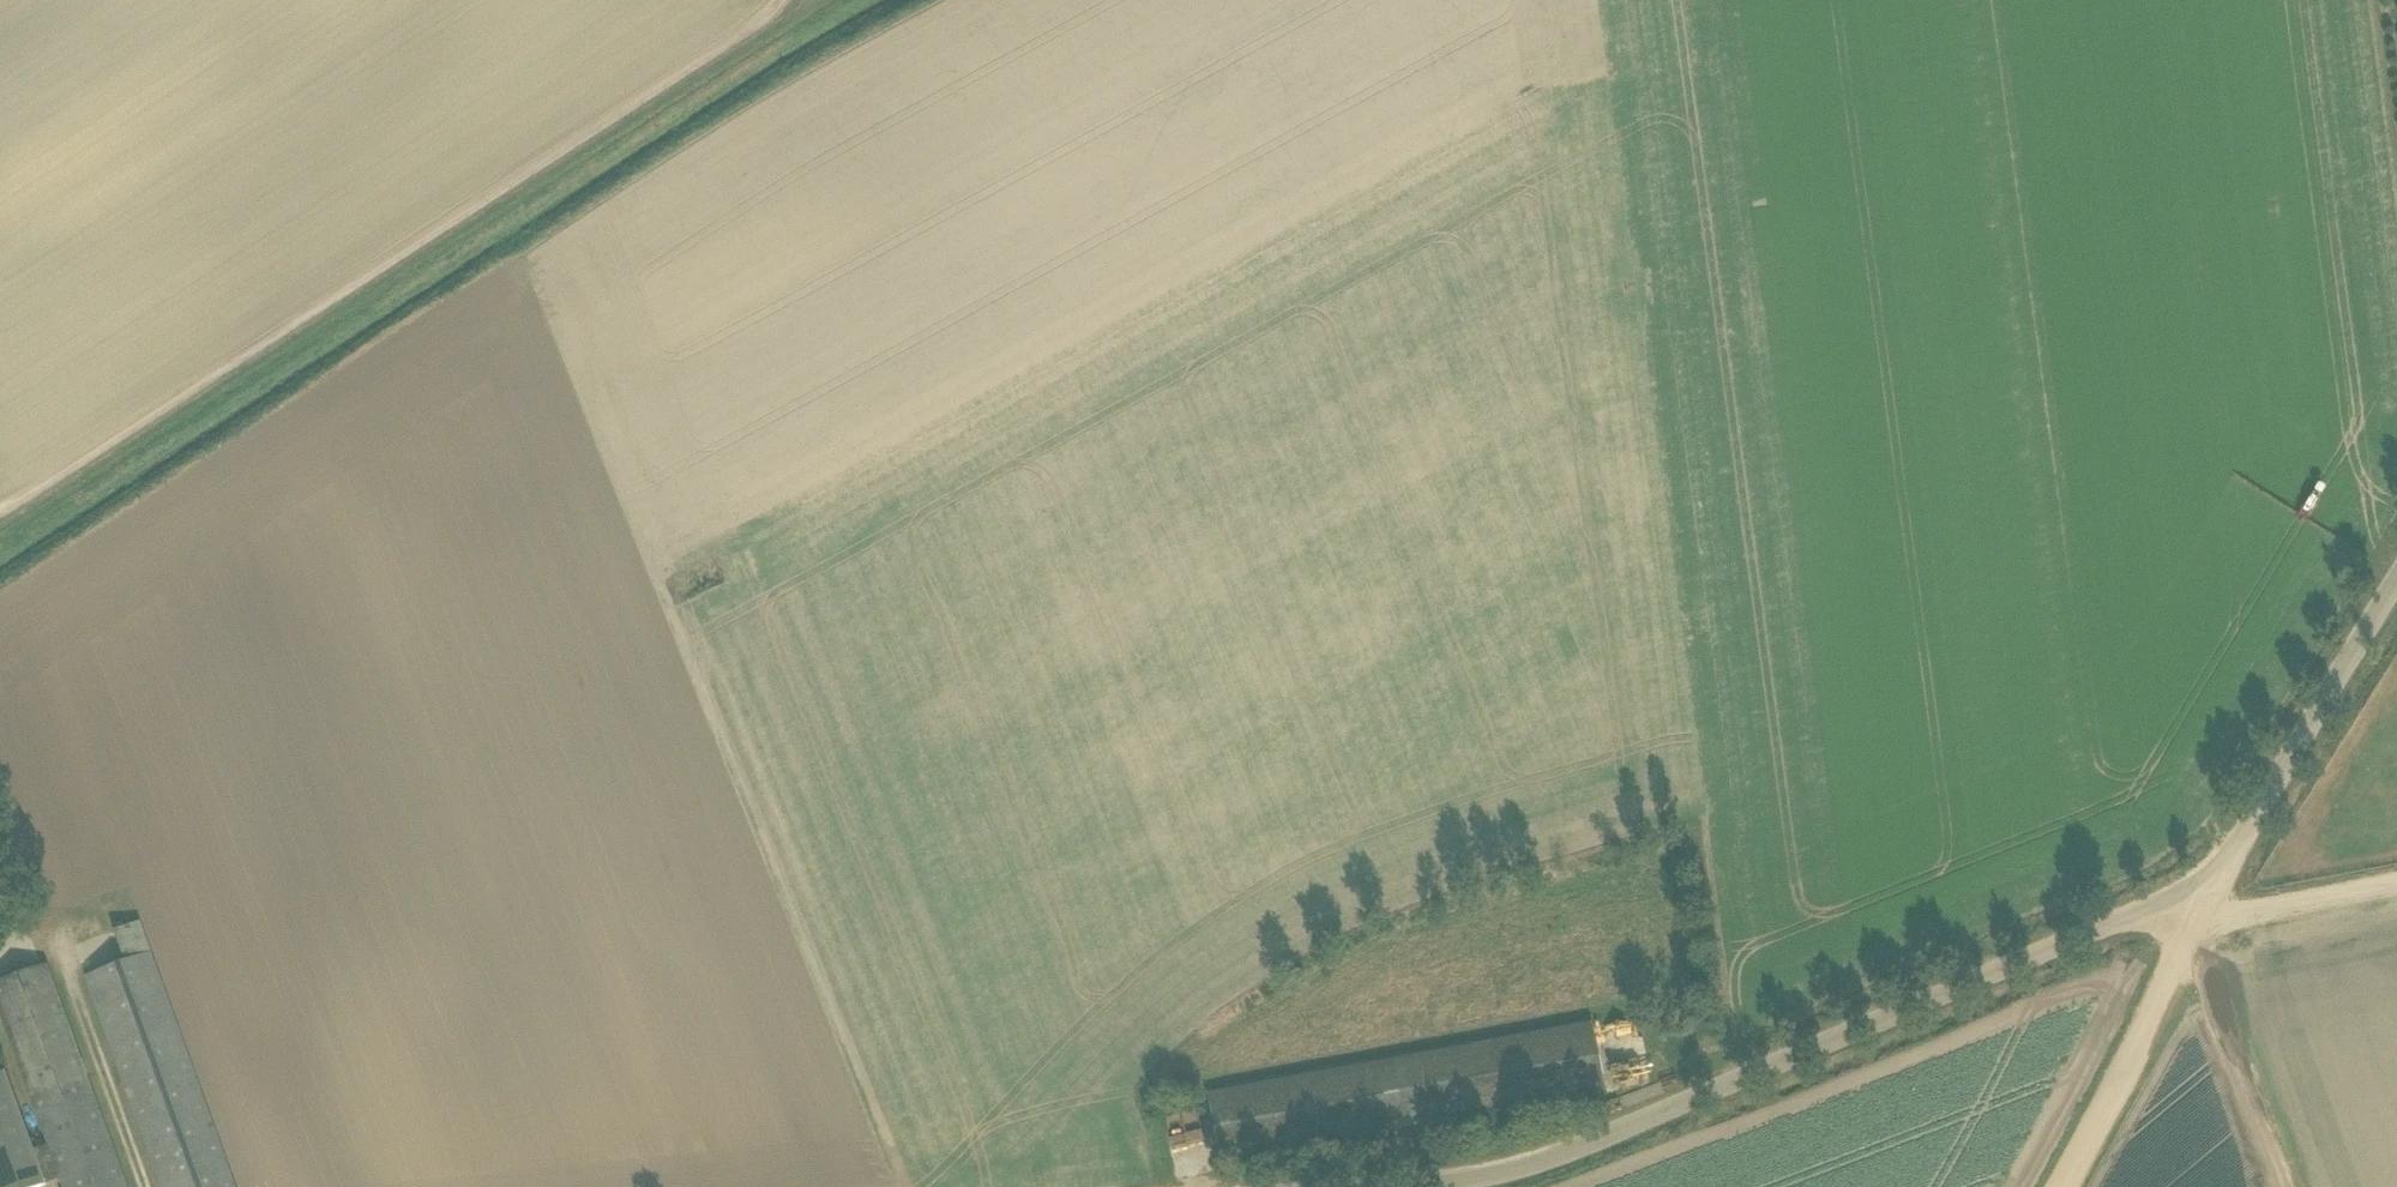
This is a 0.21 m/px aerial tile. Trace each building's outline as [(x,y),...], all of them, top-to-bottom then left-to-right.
[(150,953),(140,924),(116,931),(127,962),(86,977),(162,1186),(235,1186),(150,953)] [(64,1186),(127,1186),(47,965),(0,982),(0,1010),(64,1186)] [(1606,1091),(1593,1025),(1208,1096),(1221,1162),(1396,1129),(1396,1132),(1402,1131),(1401,1128),(1606,1091)] [(0,1075),(0,1186),(44,1186),(46,1186),(38,1164),(6,1073),(0,1075)]
